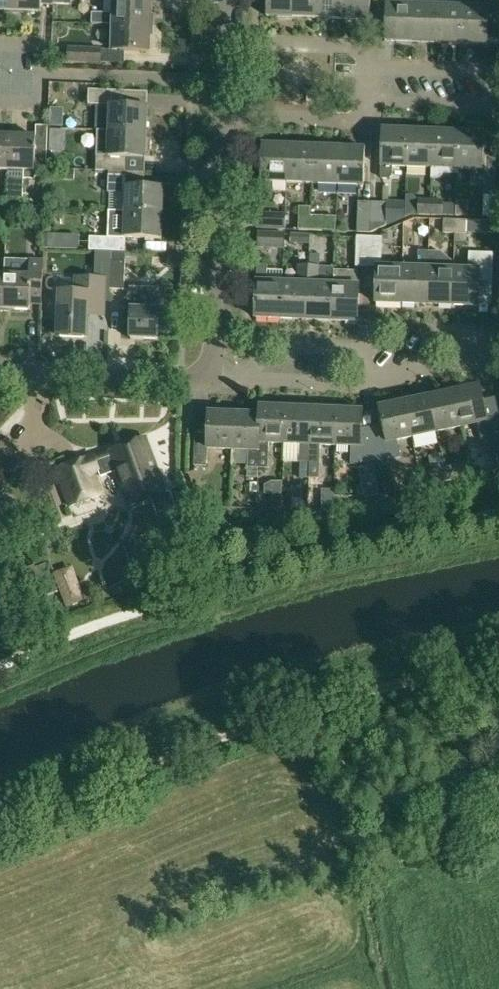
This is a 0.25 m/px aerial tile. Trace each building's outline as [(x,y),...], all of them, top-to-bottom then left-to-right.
[(15,10),(16,0),(0,0),(0,9),(15,10)] [(54,0),(16,0),(15,10),(42,11),(42,4),(54,4),(54,0)] [(113,24),(113,23),(150,24),(151,0),(114,0),(114,12),(93,12),(92,23),(113,24)] [(294,16),(294,0),(268,0),(268,15),(294,16)] [(319,17),(320,0),(294,0),(294,16),(319,17)] [(345,18),(345,0),(320,0),(319,17),(345,18)] [(372,0),(345,0),(345,18),(371,19),(372,0)] [(490,6),(464,5),(463,42),(489,43),(489,23),(498,24),(498,0),(490,0),(490,6)] [(386,40),(412,41),(413,3),(387,3),(386,40)] [(412,41),(437,42),(439,4),(413,3),(412,41)] [(437,42),(463,42),(464,5),(439,4),(437,42)] [(113,49),(102,49),(102,62),(125,62),(125,50),(149,50),(150,24),(113,23),(113,24),(113,49)] [(44,41),(48,69),(65,67),(61,39),(44,41)] [(102,62),(102,49),(102,47),(68,46),(68,62),(102,63),(102,62)] [(111,105),(110,130),(147,131),(148,106),(129,105),(130,91),(90,90),(89,104),(111,105)] [(52,127),(66,127),(66,116),(52,116),(52,127)] [(393,174),(393,166),(408,166),(409,129),(383,128),(381,175),(383,177),(389,178),(393,174)] [(432,178),(433,178),(435,130),(409,129),(408,166),(432,167),(432,178)] [(97,170),(110,170),(127,171),(127,157),(146,157),(147,131),(110,130),(109,156),(97,156),(97,170)] [(444,173),(458,173),(460,131),(435,130),(433,178),(438,178),(441,177),(444,175),(444,173)] [(496,195),(498,154),(485,153),(486,132),(460,131),(458,173),(459,173),(459,168),(473,169),(473,185),(484,185),(484,194),(496,195)] [(10,169),(11,134),(0,134),(0,169),(10,169)] [(36,178),(36,176),(47,177),(48,143),(37,142),(37,135),(11,134),(10,169),(24,170),(23,178),(36,178)] [(272,181),(287,182),(288,145),(263,144),(261,192),(272,193),(272,181)] [(287,182),(312,183),(314,146),(288,145),(287,182)] [(312,183),(338,184),(340,147),(314,146),(312,183)] [(364,185),(366,148),(340,147),(338,184),(364,185)] [(62,179),(75,180),(76,169),(63,168),(62,179)] [(109,191),(127,192),(126,210),(163,212),(164,186),(145,185),(146,172),(127,171),(110,170),(109,191)] [(419,199),(420,212),(420,214),(432,214),(432,199),(419,199)] [(444,199),(432,199),(432,214),(444,215),(444,199)] [(457,214),(469,215),(469,200),(457,200),(457,214)] [(359,201),(358,231),(371,232),(372,224),(371,224),(372,201),(359,201)] [(388,202),(372,201),(371,224),(372,224),(387,225),(388,202)] [(392,205),(392,217),(404,217),(405,206),(392,205)] [(81,247),(90,248),(90,249),(112,250),(126,251),(127,236),(162,238),(163,212),(126,210),(126,225),(109,224),(108,237),(91,236),(90,239),(82,239),(81,247)] [(287,229),(287,228),(287,212),(260,211),(259,228),(287,229)] [(300,214),(299,229),(310,229),(311,214),(300,214)] [(324,215),(311,214),(310,229),(323,230),(324,215)] [(457,219),(445,219),(445,232),(457,232),(457,219)] [(468,233),(469,220),(457,219),(457,232),(456,242),(467,242),(468,233)] [(285,247),(286,232),(260,231),(259,246),(285,247)] [(357,265),(370,266),(371,236),(358,235),(357,265)] [(384,236),(383,236),(371,236),(370,266),(378,266),(377,301),(403,302),(404,267),(381,266),(381,262),(383,262),(384,236)] [(125,288),(126,260),(126,251),(112,250),(112,260),(111,288),(125,288)] [(403,302),(428,303),(430,250),(420,250),(419,267),(404,267),(403,302)] [(428,303),(454,304),(455,269),(430,268),(430,250),(428,303)] [(480,305),(481,280),(495,280),(495,256),(471,252),(470,269),(455,269),(454,304),(480,305)] [(310,254),(310,265),(320,265),(321,254),(310,254)] [(168,255),(167,267),(180,267),(180,255),(168,255)] [(42,302),(44,259),(18,258),(17,273),(6,273),(4,307),(31,308),(31,301),(42,302)] [(256,316),(282,318),(284,282),(268,281),(268,264),(258,264),(256,316)] [(282,318),(308,319),(310,265),(299,264),(298,282),(284,282),(282,318)] [(308,319),(333,320),(335,284),(333,284),(320,283),(320,265),(310,265),(308,319)] [(359,321),(359,319),(361,285),(358,271),(334,270),(333,284),(335,284),(333,320),(359,321)] [(104,310),(106,279),(77,278),(77,291),(61,290),(59,334),(88,335),(89,309),(104,310)] [(127,297),(126,316),(131,316),(130,337),(158,338),(159,288),(130,286),(127,297)] [(412,387),(428,383),(426,371),(410,374),(412,387)] [(455,390),(463,425),(478,422),(481,439),(490,437),(492,444),(498,443),(498,416),(488,418),(481,385),(455,390)] [(455,390),(430,395),(438,430),(463,425),(455,390)] [(430,395),(406,401),(414,435),(438,430),(430,395)] [(385,430),(374,432),(377,460),(391,458),(401,456),(398,439),(414,435),(406,401),(380,406),(385,430)] [(269,441),(285,442),(287,407),(261,406),(261,413),(259,470),(269,470),(269,459),(269,441)] [(300,460),(300,461),(310,462),(311,461),(310,460),(313,408),(287,407),(285,442),(300,442),(300,460)] [(321,444),(336,444),(338,409),(313,408),(310,460),(311,461),(310,462),(310,477),(320,477),(321,444)] [(364,410),(338,409),(336,444),(352,445),(351,462),(362,462),(377,460),(374,432),(363,434),(364,410)] [(196,436),(195,464),(207,464),(208,447),(234,448),(235,412),(209,411),(208,436),(196,436)] [(234,448),(249,449),(248,476),(259,476),(259,470),(261,413),(235,412),(234,448)] [(103,494),(95,472),(99,471),(101,476),(118,470),(131,505),(166,493),(146,436),(111,449),(57,468),(71,505),(103,494)] [(300,461),(299,478),(309,478),(309,477),(310,462),(300,461)] [(449,479),(472,474),(469,461),(446,466),(449,479)] [(437,481),(449,479),(446,466),(434,469),(437,481)] [(394,490),(391,480),(382,482),(384,492),(394,490)] [(281,509),(282,494),(272,494),(271,508),(281,509)] [(282,494),(281,509),(293,509),(294,495),(282,494)] [(68,603),(89,596),(82,573),(61,579),(68,603)] [(41,583),(51,608),(63,603),(53,578),(41,583)]
